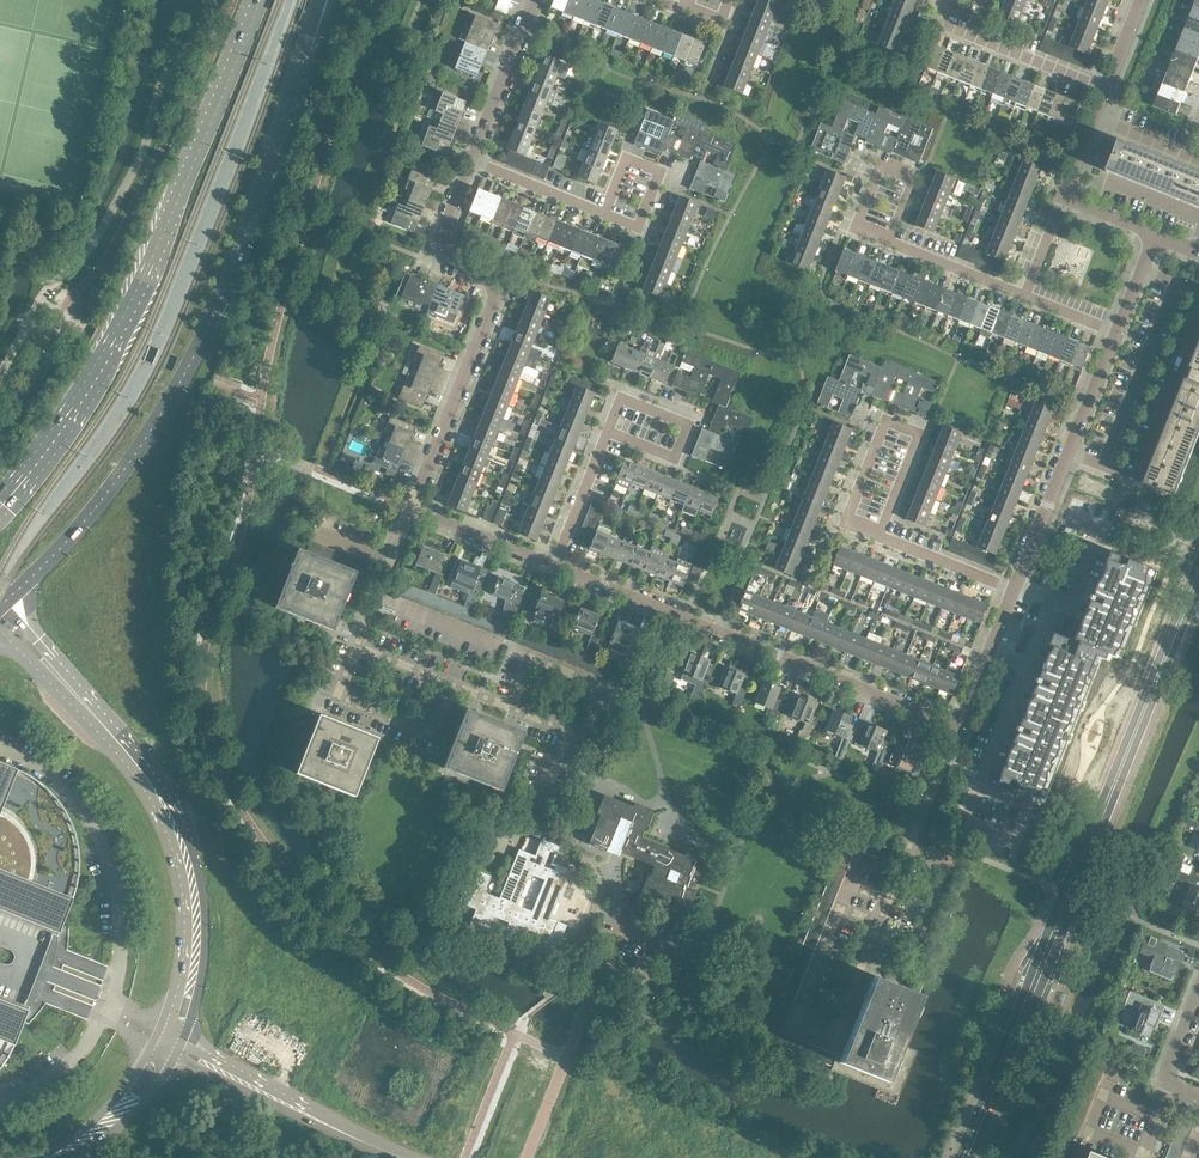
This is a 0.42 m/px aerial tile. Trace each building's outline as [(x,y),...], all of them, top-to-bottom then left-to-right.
[(567,0),(553,0),(550,9),(551,8),(562,13),(567,0)] [(579,0),(567,0),(562,13),(573,17),(579,0)] [(592,0),(579,0),(573,17),(584,22),(592,0)] [(604,4),(594,0),(592,0),(584,22),(595,26),(604,4)] [(754,9),(755,7),(773,14),(778,0),(777,0),(757,0),(756,4),(749,2),(748,7),(754,9)] [(895,5),(913,12),(914,9),(917,1),(923,3),(925,0),(897,0),(895,5)] [(1027,0),(1006,0),(1004,5),(1022,12),(1027,0)] [(1109,0),(1108,0),(1088,0),(1086,6),(1104,14),(1109,0)] [(606,30),(615,8),(604,4),(595,26),(606,30)] [(920,12),(914,9),(913,12),(895,5),(889,18),(907,25),(908,22),(912,14),(918,17),(920,12)] [(1017,26),(1022,12),(1004,5),(999,19),(1017,26)] [(1098,27),(1104,14),(1086,6),(1080,20),(1098,27)] [(1194,6),(1190,17),(1198,21),(1198,8),(1194,6)] [(768,27),(773,14),(755,7),(754,9),(750,18),(744,15),(742,20),(748,23),(750,20),(768,27)] [(617,35),(626,13),(615,8),(606,30),(617,35)] [(629,40),(638,17),(626,13),(617,35),(629,40)] [(461,32),(458,39),(487,51),(490,44),(492,45),(492,44),(490,43),(498,24),(476,15),(468,34),(461,32)] [(640,44),(649,22),(638,17),(629,40),(640,44)] [(1190,17),(1185,28),(1198,34),(1198,21),(1190,17)] [(915,25),(908,22),(907,25),(889,18),(884,31),(902,39),(903,36),(906,28),(913,30),(915,25)] [(762,40),(768,27),(750,20),(748,23),(745,31),(739,29),(737,34),(743,36),(744,33),(762,40)] [(1093,40),(1098,27),(1080,20),(1075,33),(1093,40)] [(651,48),(660,26),(649,22),(640,44),(651,48)] [(662,53),(671,31),(660,26),(651,48),(662,53)] [(1185,28),(1181,39),(1198,46),(1198,34),(1185,28)] [(673,57),(682,35),(671,31),(662,53),(673,57)] [(909,38),(903,36),(902,39),(884,31),(879,45),(897,52),(901,41),(907,43),(909,38)] [(757,54),(762,40),(744,33),(743,36),(740,45),(734,42),(732,47),(738,50),(739,47),(757,54)] [(1087,54),(1088,54),(1093,40),(1075,33),(1069,47),(1072,48),(1078,51),(1085,53),(1087,54)] [(684,62),(693,39),(682,35),(673,57),(684,62)] [(1046,53),(1051,40),(1044,37),(1039,50),(1046,53)] [(487,59),(487,58),(485,57),(487,51),(458,39),(455,46),(462,49),(454,68),(476,77),(484,58),(487,59)] [(704,44),(693,39),(684,62),(695,66),(695,67),(705,43),(704,43),(704,44)] [(1198,58),(1198,46),(1181,39),(1176,50),(1198,59),(1198,58)] [(1053,56),(1058,43),(1051,40),(1046,53),(1053,56)] [(1060,59),(1065,45),(1058,43),(1053,56),(1060,59)] [(938,71),(946,50),(935,46),(936,45),(935,45),(926,67),(927,68),(927,67),(938,71)] [(1072,48),(1069,47),(1065,45),(1060,59),(1066,61),(1072,48)] [(752,67),(757,54),(739,47),(738,50),(735,58),(728,55),(726,60),(733,63),(734,60),(752,67)] [(567,61),(570,53),(557,48),(554,56),(567,61)] [(1073,64),(1078,51),(1072,48),(1066,61),(1073,64)] [(612,49),(610,54),(621,59),(623,54),(612,49)] [(950,76),(958,55),(946,50),(938,71),(950,76)] [(1194,70),(1198,59),(1176,50),(1172,62),(1194,70)] [(1080,67),(1085,53),(1078,51),(1073,64),(1080,67)] [(1092,56),(1088,54),(1087,54),(1085,53),(1080,67),(1087,69),(1092,56)] [(544,55),(538,69),(556,76),(562,62),(544,55)] [(961,80),(969,59),(958,55),(950,76),(961,80)] [(972,84),(979,64),(969,59),(961,80),(972,84)] [(746,81),(752,67),(734,60),(733,63),(729,71),(723,69),(721,74),(727,76),(728,74),(746,81)] [(1190,82),(1194,70),(1172,62),(1167,73),(1190,82)] [(983,89),(991,68),(979,64),(972,84),(983,89)] [(994,93),(1002,73),(991,68),(983,89),(994,93)] [(551,89),(556,76),(538,69),(533,82),(551,89)] [(1005,98),(1013,77),(1002,73),(994,93),(1005,98)] [(1185,93),(1190,82),(1167,73),(1163,84),(1185,93)] [(428,74),(424,83),(430,86),(434,76),(428,74)] [(741,94),(746,81),(728,74),(727,76),(724,85),(718,82),(716,87),(722,90),(723,87),(741,94)] [(1016,102),(1024,81),(1013,77),(1005,98),(1003,103),(1014,107),(1016,102)] [(1028,107),(1036,86),(1024,81),(1016,102),(1028,107)] [(546,103),(551,89),(533,82),(528,96),(546,103)] [(1181,104),(1185,93),(1163,84),(1158,95),(1181,104)] [(1039,111),(1047,90),(1036,86),(1028,107),(1039,111)] [(1048,120),(1050,115),(1058,95),(1047,90),(1039,111),(1037,116),(1048,120)] [(439,113),(436,120),(456,128),(463,112),(461,111),(461,110),(462,110),(463,106),(462,106),(464,101),(466,102),(467,102),(443,92),(442,93),(444,94),(437,111),(435,110),(435,111),(439,113)] [(1061,120),(1069,99),(1058,95),(1050,115),(1061,120)] [(1176,115),(1181,104),(1158,95),(1154,106),(1153,106),(1177,116),(1177,115),(1176,115)] [(540,116),(546,103),(528,96),(522,109),(540,116)] [(1080,104),(1069,99),(1061,120),(1071,124),(1071,125),(1072,125),(1081,103),(1080,103),(1080,104)] [(868,138),(877,114),(843,100),(833,127),(844,131),(849,118),(860,123),(856,134),(867,138),(868,138)] [(889,123),(902,128),(906,118),(879,107),(877,114),(868,138),(867,138),(865,142),(866,143),(866,142),(880,147),(889,123)] [(535,129),(540,116),(522,109),(517,122),(535,129)] [(675,120),(674,120),(647,109),(645,114),(644,113),(643,116),(644,116),(643,120),(656,125),(652,137),(646,134),(646,133),(639,130),(633,144),(634,145),(634,144),(641,147),(642,144),(648,146),(647,149),(660,154),(660,155),(661,155),(664,148),(664,147),(669,135),(673,124),(675,120)] [(1000,111),(997,118),(1008,122),(1011,115),(1000,111)] [(691,155),(701,131),(704,124),(676,113),(674,120),(675,120),(673,124),(669,135),(664,147),(664,148),(671,151),(671,149),(677,151),(676,153),(689,158),(689,159),(690,159),(691,155)] [(916,133),(929,139),(931,135),(932,136),(933,133),(932,133),(933,129),(906,118),(902,128),(898,139),(892,152),(892,153),(893,153),(893,152),(906,158),(919,163),(919,164),(925,150),(917,147),(917,148),(911,145),(916,133)] [(449,145),(456,128),(436,120),(434,119),(431,127),(429,126),(429,127),(430,128),(424,145),(422,144),(421,145),(445,155),(446,154),(443,153),(445,149),(446,149),(447,146),(447,145),(447,144),(449,145)] [(530,142),(535,129),(517,122),(512,135),(530,142)] [(857,137),(855,136),(855,137),(844,132),(844,131),(833,127),(822,122),(811,150),(815,152),(817,153),(821,154),(826,140),(850,150),(856,137),(857,137)] [(617,130),(599,123),(593,137),(612,144),(617,130)] [(561,136),(565,126),(560,124),(556,134),(561,136)] [(734,144),(701,131),(691,155),(698,158),(699,156),(703,158),(702,162),(713,166),(723,171),(734,144)] [(524,156),(530,142),(512,135),(507,149),(509,150),(516,153),(522,155),(524,156)] [(892,152),(898,139),(891,136),(885,149),(892,152)] [(606,157),(612,144),(593,137),(588,150),(606,157)] [(1198,206),(1198,176),(1120,145),(1120,144),(1119,144),(1109,170),(1110,170),(1198,206)] [(511,166),(516,153),(509,150),(504,163),(511,166)] [(601,170),(606,157),(588,150),(583,163),(601,170)] [(848,156),(835,151),(835,150),(832,158),(846,164),(846,163),(845,163),(848,156)] [(517,169),(522,155),(516,153),(511,166),(517,169)] [(566,156),(559,153),(558,153),(553,167),(561,170),(566,156)] [(523,171),(529,158),(524,156),(522,155),(517,169),(523,171)] [(530,174),(536,161),(529,158),(523,171),(530,174)] [(1025,160),(1019,173),(1037,181),(1042,167),(1025,160)] [(537,177),(542,163),(536,161),(530,174),(537,177)] [(735,175),(723,171),(713,166),(702,162),(700,161),(699,162),(700,162),(695,175),(697,176),(695,182),(693,181),(690,188),(689,187),(689,188),(703,194),(706,186),(705,186),(707,180),(719,185),(714,198),(717,200),(719,202),(720,201),(724,202),(735,175)] [(549,166),(542,163),(537,177),(544,179),(549,166)] [(595,185),(601,170),(583,163),(577,177),(595,185)] [(408,191),(405,198),(425,206),(432,190),(430,189),(430,188),(431,188),(432,184),(431,184),(433,179),(435,180),(436,180),(412,170),(411,171),(413,172),(406,189),(404,188),(404,189),(408,191)] [(847,177),(829,170),(823,184),(841,191),(842,188),(846,180),(852,182),(854,177),(847,174),(847,177)] [(956,179),(938,172),(933,185),(951,192),(956,179)] [(1032,194),(1037,181),(1019,173),(1014,187),(1032,194)] [(849,190),(842,188),(841,191),(823,184),(818,197),(836,204),(837,201),(841,193),(847,195),(849,190)] [(945,206),(951,192),(933,185),(927,198),(945,206)] [(1026,207),(1032,194),(1014,187),(1008,200),(1026,207)] [(480,216),(489,194),(478,189),(479,189),(478,188),(469,212),(470,212),(480,216)] [(491,220),(500,198),(489,194),(480,216),(491,220)] [(698,204),(680,196),(675,208),(669,205),(667,210),(673,213),(674,210),(692,217),(698,204)] [(418,223),(425,206),(405,198),(403,197),(400,205),(398,204),(398,205),(399,206),(393,223),(391,222),(390,223),(414,233),(415,232),(412,231),(414,227),(415,227),(417,223),(416,223),(416,222),(418,223)] [(843,204),(837,201),(836,204),(818,197),(813,210),(831,218),(832,215),(835,206),(841,209),(843,204)] [(501,228),(511,202),(500,198),(491,220),(490,223),(501,228)] [(940,219),(945,206),(927,198),(922,212),(940,219)] [(1021,221),(1026,207),(1008,200),(1003,214),(1021,221)] [(512,232),(523,207),(511,202),(501,228),(512,232)] [(522,241),(534,211),(523,207),(512,232),(510,236),(522,241)] [(709,208),(706,218),(713,221),(717,211),(709,208)] [(687,231),(692,217),(674,210),(673,213),(670,221),(663,219),(662,224),(668,226),(669,224),(687,231)] [(838,217),(832,215),(831,218),(813,210),(807,224),(825,231),(827,228),(830,220),(836,222),(838,217)] [(536,238),(545,216),(534,211),(522,241),(533,245),(536,238)] [(935,233),(940,219),(922,212),(917,226),(935,233)] [(1016,234),(1021,221),(1003,214),(998,227),(1016,234)] [(547,243),(556,220),(545,216),(536,238),(547,243)] [(558,247),(567,225),(556,220),(547,243),(558,247)] [(682,244),(687,231),(669,224),(668,226),(664,234),(658,232),(656,237),(662,240),(664,237),(682,244)] [(833,230),(827,228),(825,231),(807,224),(802,237),(820,244),(821,241),(824,233),(831,236),(833,230)] [(570,252),(579,229),(567,225),(558,247),(570,252)] [(1011,247),(1016,234),(998,227),(993,240),(1011,247)] [(581,256),(590,234),(579,229),(570,252),(581,256)] [(592,260),(601,238),(590,234),(581,256),(592,260)] [(486,235),(484,240),(494,244),(496,239),(486,235)] [(676,257),(682,244),(664,237),(662,240),(659,248),(653,245),(651,250),(657,253),(658,250),(676,257)] [(827,244),(821,241),(820,244),(802,237),(797,251),(815,258),(816,255),(819,246),(825,249),(827,244)] [(603,265),(612,243),(601,238),(592,260),(603,265)] [(1005,261),(1011,247),(993,240),(987,254),(989,255),(996,257),(1003,260),(1005,261)] [(507,243),(505,249),(516,254),(519,248),(507,243)] [(623,247),(612,243),(603,265),(614,269),(614,270),(624,246),(623,246),(623,247)] [(964,260),(969,247),(962,244),(957,257),(964,260)] [(971,262),(976,249),(969,247),(964,260),(971,262)] [(521,248),(519,253),(527,257),(529,251),(521,248)] [(849,275),(857,254),(846,250),(846,249),(837,271),(838,271),(849,275)] [(977,265),(983,252),(976,249),(971,262),(977,265)] [(671,271),(676,257),(658,250),(657,253),(654,261),(647,259),(646,264),(652,266),(653,263),(671,271)] [(822,257),(816,255),(815,258),(797,251),(791,264),(809,271),(814,260),(820,262),(822,257)] [(989,255),(987,254),(983,252),(977,265),(984,268),(989,255)] [(859,279),(868,258),(857,254),(849,275),(859,279)] [(991,270),(996,257),(989,255),(984,268),(991,270)] [(997,273),(1003,260),(996,257),(991,270),(997,273)] [(871,284),(879,263),(868,258),(859,279),(871,284)] [(1004,276),(1007,269),(1009,263),(1005,261),(1003,260),(997,273),(1004,276)] [(552,263),(549,271),(560,275),(563,268),(552,263)] [(666,284),(671,271),(653,263),(652,266),(648,274),(642,272),(640,277),(646,280),(647,277),(666,284)] [(882,288),(890,267),(879,263),(871,284),(882,288)] [(893,293),(901,272),(890,267),(882,288),(893,293)] [(422,302),(428,304),(435,284),(421,278),(420,280),(416,278),(417,276),(405,272),(404,273),(406,273),(397,295),(395,295),(395,296),(407,300),(408,299),(420,304),(419,305),(420,306),(422,302)] [(904,297),(913,276),(901,272),(893,293),(904,297)] [(916,302),(924,281),(913,276),(904,297),(916,302)] [(660,298),(666,284),(647,277),(646,280),(643,288),(637,285),(635,290),(641,293),(642,291),(660,298)] [(927,306),(935,285),(924,281),(916,302),(927,306)] [(454,291),(435,284),(428,304),(437,308),(435,312),(436,312),(437,310),(454,317),(454,319),(455,319),(464,295),(463,297),(458,295),(455,293),(454,294),(453,293),(454,291)] [(938,311),(946,290),(935,285),(927,306),(938,311)] [(610,295),(613,289),(604,286),(602,291),(610,295)] [(843,289),(841,295),(852,299),(854,294),(843,289)] [(949,315),(957,294),(946,290),(938,311),(949,315)] [(532,291),(527,305),(545,312),(550,298),(532,291)] [(855,294),(852,299),(859,302),(861,296),(855,294)] [(960,319),(968,299),(957,294),(949,315),(960,319)] [(971,324),(979,303),(968,299),(960,319),(971,324)] [(982,328),(991,308),(979,303),(971,324),(982,328)] [(539,326),(545,312),(527,305),(521,319),(539,326)] [(994,333),(1002,312),(991,308),(982,328),(994,333)] [(551,309),(549,314),(561,319),(563,314),(551,309)] [(1005,337),(1013,316),(1002,312),(994,333),(1005,337)] [(1016,342),(1024,321),(1013,316),(1005,337),(1016,342)] [(534,339),(539,326),(521,319),(516,332),(534,339)] [(1027,346),(1035,325),(1024,321),(1016,342),(1027,346)] [(1038,350),(1046,330),(1035,325),(1027,346),(1038,350)] [(1049,355),(1057,334),(1046,330),(1038,350),(1049,355)] [(529,352),(534,339),(516,332),(511,345),(529,352)] [(955,334),(953,339),(960,342),(962,337),(955,334)] [(1060,359),(1068,338),(1057,334),(1049,355),(1060,359)] [(1072,364),(1080,343),(1068,338),(1060,359),(1072,364)] [(638,373),(645,355),(647,350),(649,344),(645,342),(642,348),(641,348),(639,353),(632,350),(625,368),(638,373)] [(1091,347),(1080,343),(1072,364),(1083,368),(1082,369),(1083,369),(1092,347),(1091,347)] [(625,368),(632,350),(618,344),(611,362),(625,368)] [(414,363),(412,369),(411,370),(434,378),(440,362),(438,361),(440,355),(443,356),(443,355),(419,345),(418,346),(420,347),(414,362),(412,362),(412,363),(414,363)] [(523,366),(529,352),(511,345),(505,359),(523,366)] [(1144,483),(1176,495),(1198,437),(1198,346),(1144,483)] [(651,379),(658,360),(660,356),(663,349),(658,347),(656,354),(654,353),(652,358),(645,355),(638,373),(651,379)] [(699,397),(708,374),(713,362),(685,351),(684,356),(683,355),(682,358),(683,358),(681,362),(690,365),(690,366),(691,366),(695,367),(691,378),(677,373),(671,387),(672,387),(672,386),(679,389),(685,391),(698,396),(698,397),(699,397)] [(667,364),(658,360),(651,379),(665,384),(672,366),(676,354),(672,352),(669,359),(667,364)] [(867,377),(862,390),(863,390),(862,391),(873,395),(883,368),(850,354),(840,381),(850,385),(855,372),(867,377)] [(518,379),(523,366),(505,359),(500,372),(518,379)] [(896,377),(909,382),(913,372),(886,361),(883,368),(873,395),(872,396),(873,396),(886,401),(896,377)] [(739,373),(713,362),(708,374),(721,379),(712,402),(719,405),(725,408),(726,407),(739,373)] [(427,395),(434,378),(411,370),(409,375),(407,374),(407,375),(409,376),(402,392),(401,391),(400,392),(424,402),(425,401),(422,400),(425,394),(427,395)] [(1057,370),(1054,378),(1061,381),(1064,373),(1057,370)] [(513,392),(518,379),(500,372),(495,385),(513,392)] [(923,388),(936,393),(937,389),(939,389),(939,387),(940,382),(913,372),(909,382),(904,393),(899,406),(899,407),(900,407),(900,406),(926,416),(926,417),(932,404),(924,401),(924,402),(918,400),(923,388)] [(852,417),(862,391),(863,390),(862,390),(850,385),(840,381),(828,376),(818,404),(822,405),(821,406),(824,407),(824,406),(828,408),(833,394),(845,399),(842,404),(838,412),(853,418),(853,417),(852,417)] [(556,379),(551,377),(546,390),(551,392),(555,394),(558,387),(554,385),(556,379)] [(576,387),(571,400),(589,407),(595,393),(588,391),(591,384),(573,377),(569,385),(576,387)] [(507,406),(513,392),(495,385),(489,399),(507,406)] [(899,406),(904,393),(897,390),(892,403),(899,406)] [(502,419),(507,406),(489,399),(484,412),(502,419)] [(584,421),(589,407),(571,400),(566,413),(584,421)] [(1037,400),(1032,414),(1050,421),(1055,408),(1037,400)] [(753,418),(726,407),(725,408),(719,405),(713,419),(711,424),(708,431),(721,436),(724,429),(723,429),(725,424),(737,428),(732,441),(736,443),(736,444),(738,445),(738,444),(742,445),(753,418)] [(497,432),(502,419),(484,412),(479,425),(497,432)] [(579,434),(584,421),(566,413),(560,427),(579,434)] [(1044,434),(1050,421),(1032,414),(1026,427),(1044,434)] [(385,434),(383,441),(405,449),(412,433),(409,432),(412,426),(414,427),(414,426),(390,416),(390,417),(392,418),(386,433),(384,433),(384,434),(385,434)] [(859,434),(860,429),(854,426),(853,429),(835,422),(830,435),(848,443),(849,440),(852,431),(859,434)] [(492,446),(497,432),(479,425),(473,439),(492,446)] [(958,446),(963,432),(945,425),(939,439),(958,446)] [(573,447),(579,434),(560,427),(555,440),(573,447)] [(1039,448),(1044,434),(1026,427),(1021,440),(1039,448)] [(732,441),(721,436),(708,431),(701,429),(702,430),(696,443),(694,448),(691,455),(690,455),(690,456),(704,461),(709,448),(720,452),(715,466),(719,467),(718,468),(721,469),(721,468),(726,470),(736,444),(736,443),(732,441)] [(855,442),(849,440),(848,443),(830,435),(824,449),(842,456),(844,453),(847,445),(853,447),(855,442)] [(486,459),(492,446),(473,439),(468,452),(486,459)] [(952,459),(958,446),(939,439),(934,452),(952,459)] [(568,461),(573,447),(555,440),(550,453),(568,461)] [(1034,461),(1039,448),(1021,440),(1016,454),(1034,461)] [(399,466),(405,449),(383,441),(381,446),(379,445),(379,446),(381,447),(374,463),(372,462),(372,463),(396,473),(396,472),(394,471),(396,465),(399,466)] [(850,456),(844,453),(842,456),(824,449),(819,462),(837,469),(838,466),(842,458),(848,460),(850,456)] [(481,472),(486,459),(468,452),(463,465),(481,472)] [(947,473),(952,459),(934,452),(929,466),(947,473)] [(343,453),(338,464),(352,469),(356,458),(343,453)] [(563,474),(568,461),(550,453),(544,467),(563,474)] [(1028,474),(1034,461),(1016,454),(1010,467),(1028,474)] [(628,489),(630,484),(638,465),(624,460),(615,484),(628,489)] [(844,469),(838,466),(837,469),(819,462),(814,475),(832,483),(833,480),(836,471),(843,474),(844,469)] [(476,486),(481,472),(463,465),(457,479),(476,486)] [(644,489),(651,471),(638,465),(630,484),(644,489)] [(942,486),(947,473),(929,466),(923,479),(942,486)] [(557,487),(563,474),(544,467),(539,480),(557,487)] [(1023,488),(1028,474),(1010,467),(1005,480),(1023,488)] [(657,494),(664,476),(651,471),(644,489),(657,494)] [(839,482),(833,480),(832,483),(814,475),(808,489),(827,496),(828,493),(831,485),(837,487),(839,482)] [(670,500),(678,481),(664,476),(657,494),(670,500)] [(470,499),(476,486),(457,479),(452,492),(470,499)] [(936,499),(942,486),(923,479),(918,492),(936,499)] [(1078,496),(1112,510),(1119,493),(1085,479),(1078,496)] [(552,501),(557,487),(539,480),(534,493),(552,501)] [(1018,501),(1023,488),(1005,480),(1000,494),(1018,501)] [(683,505),(691,487),(678,481),(670,500),(683,505)] [(695,516),(697,510),(704,492),(691,487),(683,505),(681,511),(695,516)] [(834,496),(828,493),(827,496),(808,489),(803,502),(821,509),(822,506),(826,498),(832,500),(834,496)] [(465,513),(470,499),(452,492),(447,506),(465,513)] [(718,498),(704,492),(697,510),(711,516),(718,498)] [(931,513),(936,499),(918,492),(913,505),(931,513)] [(547,514),(552,501),(534,493),(528,507),(547,514)] [(1012,514),(1018,501),(1000,494),(994,507),(1012,514)] [(592,501),(590,508),(603,513),(606,506),(592,501)] [(829,509),(822,506),(821,509),(803,502),(798,515),(816,523),(817,520),(820,511),(827,514),(829,509)] [(925,526),(931,513),(913,505),(907,519),(925,526)] [(490,522),(492,515),(495,509),(490,507),(487,506),(482,519),(490,522)] [(541,527),(547,514),(528,507),(523,520),(541,527)] [(1007,528),(1012,514),(994,507),(989,520),(1007,528)] [(600,520),(603,513),(590,508),(587,515),(600,520)] [(503,513),(498,511),(493,524),(498,526),(503,513)] [(598,526),(600,520),(587,515),(584,521),(598,526)] [(823,522),(817,520),(816,523),(798,515),(792,529),(811,536),(812,533),(815,525),(821,527),(823,522)] [(536,541),(541,527),(523,520),(518,534),(536,541)] [(1002,541),(1007,528),(989,520),(984,534),(1002,541)] [(596,531),(598,526),(584,521),(582,528),(595,533),(596,531)] [(1138,538),(1141,529),(1132,525),(1129,534),(1138,538)] [(592,539),(595,533),(582,528),(579,534),(592,539)] [(818,536),(812,533),(811,536),(792,529),(787,542),(805,549),(806,546),(810,538),(816,540),(818,536)] [(603,554),(610,537),(596,531),(595,533),(592,539),(590,546),(589,549),(603,554)] [(590,546),(592,539),(579,534),(576,541),(590,546)] [(996,554),(1002,541),(984,534),(978,547),(980,548),(987,551),(994,554),(996,554)] [(615,560),(622,542),(610,537),(603,554),(615,560)] [(955,554),(960,540),(954,538),(948,551),(955,554)] [(962,556),(967,543),(960,540),(955,554),(962,556)] [(312,557),(318,543),(311,541),(306,554),(312,557)] [(629,565),(636,547),(622,542),(615,560),(629,565)] [(813,549),(806,546),(805,549),(787,542),(782,555),(800,562),(801,560),(804,551),(811,554),(813,549)] [(319,559),(324,546),(318,543),(312,557),(319,559)] [(968,559),(974,546),(967,543),(962,556),(968,559)] [(326,562),(331,549),(324,546),(319,559),(326,562)] [(848,570),(855,552),(842,546),(834,565),(848,570)] [(975,562),(980,548),(978,547),(974,546),(968,559),(975,562)] [(428,593),(430,593),(434,595),(446,566),(439,564),(443,555),(423,547),(416,565),(436,573),(428,593)] [(642,570),(649,552),(636,547),(629,565),(642,570)] [(982,564),(987,551),(980,548),(975,562),(982,564)] [(332,565),(338,551),(331,549),(326,562),(332,565)] [(343,603),(353,578),(354,573),(352,573),(346,570),(339,567),(332,565),(326,562),(319,559),(312,557),(306,554),(299,551),(277,607),(332,629),(340,609),(338,608),(340,602),(343,603)] [(339,567),(344,554),(338,551),(332,565),(339,567)] [(988,567),(994,554),(987,551),(982,564),(988,567)] [(655,576),(662,558),(649,552),(642,570),(655,576)] [(861,575),(869,557),(855,552),(848,570),(861,575)] [(1068,741),(1099,664),(1106,666),(1111,654),(1121,657),(1123,658),(1126,650),(1157,571),(1155,570),(1156,570),(1113,553),(1111,560),(1107,559),(1082,621),(1066,614),(1054,645),(1053,645),(1028,706),(1001,773),(1004,775),(1002,782),(1044,798),(1046,799),(1068,741)] [(346,570),(351,557),(344,554),(339,567),(346,570)] [(995,570),(998,561),(1000,556),(996,554),(994,554),(988,567),(995,570)] [(807,562),(801,560),(800,562),(782,555),(776,569),(794,576),(799,565),(805,567),(807,562)] [(352,573),(358,559),(351,557),(346,570),(352,573)] [(875,581),(882,563),(869,557),(861,575),(875,581)] [(669,581),(676,563),(662,558),(655,576),(669,581)] [(359,575),(364,562),(358,559),(352,573),(354,573),(359,575)] [(678,559),(676,563),(669,581),(683,587),(691,565),(678,559)] [(464,607),(470,609),(472,610),(483,583),(475,580),(480,569),(479,569),(461,562),(462,562),(461,561),(454,579),(455,579),(473,586),(464,607)] [(371,565),(370,564),(364,562),(359,575),(366,578),(371,565)] [(888,586),(895,568),(882,563),(875,581),(888,586)] [(697,581),(702,569),(694,565),(689,578),(697,581)] [(901,591),(909,573),(895,568),(888,586),(901,591)] [(915,597),(922,579),(909,573),(901,591),(915,597)] [(510,625),(522,595),(521,595),(515,593),(519,585),(499,577),(491,595),(511,602),(503,622),(510,625)] [(928,602),(935,584),(922,579),(915,597),(928,602)] [(404,599),(410,586),(403,583),(398,596),(404,599)] [(941,607),(949,589),(935,584),(928,602),(941,607)] [(411,601),(416,588),(410,586),(404,599),(411,601)] [(418,604),(423,591),(416,588),(411,601),(418,604)] [(955,613),(962,595),(949,589),(941,607),(955,613)] [(424,606),(430,593),(428,593),(423,591),(418,604),(424,606)] [(753,615),(760,596),(747,591),(739,609),(753,615)] [(431,609),(436,596),(434,595),(430,593),(424,606),(431,609)] [(542,594),(539,600),(532,617),(534,618),(536,612),(553,619),(545,639),(549,640),(553,642),(565,613),(558,610),(562,602),(542,594)] [(968,618),(975,600),(962,595),(955,613),(968,618)] [(438,612),(443,599),(436,596),(431,609),(438,612)] [(766,620),(773,602),(760,596),(753,615),(766,620)] [(444,614),(450,601),(443,599),(438,612),(444,614)] [(989,605),(975,600),(968,618),(982,623),(989,605)] [(451,617),(456,604),(450,601),(444,614),(451,617)] [(779,625),(787,607),(773,602),(766,620),(779,625)] [(458,620),(463,606),(456,604),(451,617),(458,620)] [(465,622),(470,609),(464,607),(463,606),(458,620),(465,622)] [(793,631),(800,612),(787,607),(779,625),(793,631)] [(471,625),(476,612),(472,610),(470,609),(465,622),(471,625)] [(591,657),(602,631),(603,628),(596,625),(599,617),(580,609),(573,627),(592,634),(584,654),(589,656),(591,657)] [(478,628),(483,615),(476,612),(471,625),(478,628)] [(806,636),(813,618),(800,612),(793,631),(806,636)] [(485,630),(490,617),(483,615),(478,628),(485,630)] [(491,633),(496,620),(490,617),(485,630),(491,633)] [(820,641),(827,623),(813,618),(806,636),(820,641)] [(498,636),(503,622),(496,620),(491,633),(498,636)] [(505,638),(510,625),(503,622),(498,636),(505,638)] [(833,647),(840,628),(827,623),(820,641),(833,647)] [(617,624),(610,641),(607,648),(626,656),(621,669),(622,670),(628,672),(640,643),(634,641),(637,632),(617,624)] [(517,643),(522,630),(515,627),(510,641),(517,643)] [(846,652),(853,634),(840,628),(833,647),(846,652)] [(524,646),(529,633),(522,630),(517,643),(524,646)] [(530,649),(536,635),(529,633),(524,646),(530,649)] [(860,657),(867,639),(853,634),(846,652),(860,657)] [(537,651),(542,638),(536,635),(530,649),(537,651)] [(549,640),(545,639),(542,638),(537,651),(543,654),(549,640)] [(873,663),(880,644),(867,639),(860,657),(873,663)] [(556,643),(553,642),(549,640),(543,654),(550,657),(556,643)] [(557,659),(562,646),(556,643),(550,657),(557,659)] [(886,668),(893,650),(880,644),(873,663),(886,668)] [(563,662),(569,648),(562,646),(557,659),(563,662)] [(570,664),(575,651),(569,648),(563,662),(570,664)] [(900,673),(907,655),(893,650),(886,668),(900,673)] [(577,667),(582,654),(575,651),(570,664),(577,667)] [(699,703),(715,663),(714,663),(711,671),(705,669),(709,660),(699,656),(699,655),(698,656),(688,652),(688,653),(690,654),(683,673),(698,679),(693,692),(692,692),(689,699),(699,703)] [(589,656),(584,654),(582,654),(577,667),(583,670),(589,656)] [(913,678),(920,660),(907,655),(900,673),(913,678)] [(595,659),(591,657),(589,656),(583,670),(590,672),(595,659)] [(597,675),(602,662),(595,659),(590,672),(597,675)] [(926,684),(934,666),(920,660),(913,678),(926,684)] [(603,678),(609,664),(602,662),(597,675),(603,678)] [(610,680),(615,667),(609,664),(603,678),(610,680)] [(940,689),(947,671),(934,666),(926,684),(940,689)] [(949,666),(947,671),(940,689),(953,694),(953,695),(963,672),(949,666)] [(622,670),(621,669),(615,667),(610,680),(617,683),(622,670)] [(740,705),(750,680),(743,677),(744,675),(726,667),(718,688),(736,694),(732,703),(740,705)] [(629,672),(628,672),(622,670),(617,683),(624,686),(629,672)] [(775,720),(782,703),(782,702),(776,699),(780,689),(762,682),(754,702),(768,707),(765,715),(775,720)] [(797,696),(793,708),(790,716),(805,722),(802,731),(806,732),(801,743),(797,741),(797,742),(806,746),(819,713),(812,710),(815,703),(797,696)] [(829,755),(841,760),(855,726),(854,726),(853,730),(846,728),(851,717),(827,708),(833,711),(823,736),(825,731),(842,737),(834,756),(830,754),(829,755)] [(445,767),(500,789),(523,733),(510,728),(508,733),(501,730),(503,726),(467,711),(456,739),(458,740),(456,746),(453,745),(445,767)] [(378,738),(319,715),(295,774),(354,797),(378,738)] [(889,743),(883,740),(886,731),(869,724),(861,744),(878,751),(873,762),(881,765),(889,743)] [(918,776),(923,762),(916,759),(922,746),(907,740),(900,758),(913,764),(910,773),(918,776)] [(18,770),(0,762),(0,815),(18,770)] [(588,844),(607,851),(610,844),(615,846),(620,848),(619,852),(620,852),(620,851),(649,863),(655,866),(651,876),(647,875),(648,876),(642,893),(640,892),(640,893),(659,901),(662,894),(672,898),(671,901),(671,902),(672,900),(689,907),(688,908),(689,909),(698,886),(693,884),(694,883),(697,877),(696,877),(703,860),(704,860),(705,859),(686,852),(683,859),(673,854),(674,851),(673,851),(672,852),(643,841),(644,840),(638,838),(642,828),(645,829),(646,828),(645,828),(651,811),(653,811),(653,810),(634,803),(631,809),(621,805),(622,802),(621,802),(621,803),(604,797),(604,795),(603,795),(596,814),(601,815),(599,821),(598,820),(596,827),(590,843),(589,843),(588,844)] [(60,933),(74,898),(28,880),(29,878),(29,876),(30,874),(30,872),(31,869),(31,866),(31,864),(31,861),(31,858),(31,856),(30,854),(30,852),(29,850),(29,847),(28,845),(27,842),(26,840),(25,838),(23,836),(22,834),(21,831),(20,830),(18,828),(16,826),(14,825),(13,823),(10,821),(9,820),(7,819),(4,817),(2,816),(0,815),(0,909),(60,933)] [(856,849),(859,841),(846,835),(843,843),(856,849)] [(863,852),(868,840),(861,837),(859,841),(856,849),(856,850),(857,850),(862,852),(863,852)] [(519,849),(518,850),(519,850),(517,855),(516,855),(512,865),(512,867),(502,893),(501,893),(499,898),(483,892),(490,876),(490,877),(490,876),(473,869),(472,869),(473,870),(467,885),(466,885),(464,892),(467,893),(465,898),(463,897),(461,903),(459,902),(476,909),(470,925),(469,925),(487,932),(493,916),(509,922),(503,938),(502,938),(520,945),(519,945),(526,929),(542,935),(535,951),(553,959),(553,958),(552,958),(558,942),(559,942),(561,936),(565,925),(566,926),(566,925),(549,918),(561,886),(562,886),(564,880),(561,879),(563,874),(565,875),(567,869),(569,870),(570,870),(552,863),(558,847),(559,847),(559,846),(541,839),(541,840),(542,840),(535,856),(519,849)] [(1010,839),(1005,853),(1016,857),(1022,844),(1010,839)] [(870,855),(875,843),(868,840),(863,852),(864,853),(864,852),(869,854),(869,855),(870,855)] [(856,850),(856,849),(843,843),(840,850),(852,855),(852,854),(854,849),(855,849),(856,850)] [(876,858),(881,845),(875,843),(870,855),(871,855),(876,857),(876,858)] [(883,860),(888,848),(881,845),(876,858),(877,858),(883,860),(882,860),(883,860)] [(895,851),(888,848),(883,860),(884,861),(884,860),(889,862),(889,863),(890,863),(895,851)] [(852,856),(852,855),(840,850),(837,857),(850,862),(850,861),(849,861),(851,856),(852,856)] [(849,862),(850,862),(837,857),(835,863),(847,868),(849,862)] [(1180,871),(1183,863),(1173,859),(1170,867),(1179,871),(1180,871)] [(847,869),(847,868),(835,863),(832,870),(844,875),(845,874),(844,874),(846,869),(847,869)] [(1179,871),(1170,867),(1167,876),(1176,879),(1192,886),(1183,907),(1198,913),(1198,878),(1179,871)] [(844,875),(832,870),(829,877),(842,881),(841,881),(844,875)] [(841,882),(842,881),(829,877),(827,883),(839,888),(839,887),(841,882)] [(839,889),(839,888),(827,883),(824,890),(836,895),(837,894),(836,894),(838,888),(839,889)] [(836,895),(824,890),(822,896),(834,901),(834,900),(836,895)] [(834,902),(834,901),(822,896),(819,903),(831,908),(831,907),(833,902),(834,902)] [(831,908),(819,903),(816,909),(829,914),(828,913),(831,908)] [(828,915),(829,914),(816,909),(814,916),(826,921),(826,920),(828,915)] [(826,921),(814,916),(811,922),(823,927),(824,927),(823,927),(825,921),(826,921)] [(823,928),(823,927),(811,922),(808,929),(821,934),(821,933),(823,928)] [(820,935),(821,934),(808,929),(806,936),(818,941),(818,940),(820,934),(820,935)] [(818,941),(806,936),(803,942),(815,947),(816,946),(815,946),(817,941),(818,941)] [(1141,952),(1154,957),(1149,971),(1173,980),(1181,962),(1179,962),(1184,951),(1147,936),(1141,952)] [(815,948),(815,947),(803,942),(801,949),(813,954),(813,953),(815,948)] [(813,954),(801,949),(798,955),(810,960),(810,959),(812,954),(813,954)] [(810,960),(798,955),(795,962),(808,967),(808,966),(807,966),(810,961),(810,960)] [(807,967),(808,967),(795,962),(793,968),(805,973),(807,967)] [(805,974),(805,973),(793,968),(790,975),(802,980),(803,979),(802,979),(804,974),(805,974)] [(802,981),(802,980),(790,975),(787,982),(800,987),(800,986),(802,980),(802,981)] [(899,1045),(900,1043),(919,996),(874,978),(845,1051),(840,1049),(838,1055),(826,1050),(821,1062),(834,1067),(833,1069),(898,1095),(915,1051),(899,1045)] [(799,987),(800,987),(787,982),(785,988),(797,993),(797,992),(799,987)] [(797,994),(797,993),(785,988),(782,995),(794,1000),(795,999),(794,999),(796,994),(797,994)] [(1151,1036),(1161,1012),(1163,1012),(1166,1005),(1130,991),(1126,1002),(1142,1008),(1133,1029),(1151,1036)] [(794,1000),(782,995),(780,1001),(792,1006),(794,1000)] [(10,1043),(15,1045),(29,1010),(0,999),(0,1039),(10,1043)] [(792,1007),(792,1006),(780,1001),(777,1008),(789,1013),(789,1012),(791,1007),(792,1007)] [(789,1013),(777,1008),(774,1015),(787,1019),(786,1019),(789,1013),(789,1014),(789,1013)] [(787,1019),(774,1015),(772,1021),(784,1026),(784,1025),(786,1020),(787,1019)] [(784,1027),(784,1026),(772,1021),(769,1028),(781,1033),(782,1032),(781,1032),(783,1026),(784,1027)] [(786,1034),(781,1033),(769,1028),(764,1039),(782,1046),(787,1034),(786,1034)] [(788,1049),(793,1037),(787,1035),(787,1034),(782,1046),(788,1049)] [(795,1052),(800,1040),(799,1039),(799,1040),(794,1038),(794,1037),(793,1037),(788,1049),(795,1052)] [(802,1054),(807,1042),(806,1042),(800,1040),(801,1040),(800,1040),(795,1052),(802,1054)] [(808,1057),(813,1045),(812,1045),(807,1043),(807,1042),(802,1054),(808,1057)] [(1147,1049),(1133,1043),(1130,1051),(1144,1056),(1147,1049)] [(815,1060),(820,1047),(819,1047),(819,1048),(814,1045),(813,1045),(808,1057),(815,1060)] [(1109,1059),(1109,1058),(1096,1052),(1093,1059),(1106,1064),(1108,1058),(1109,1059)] [(1106,1065),(1106,1064),(1093,1059),(1090,1066),(1104,1071),(1104,1070),(1103,1070),(1106,1065)] [(1103,1072),(1104,1071),(1090,1066),(1088,1072),(1101,1078),(1101,1077),(1103,1071),(1103,1072)] [(1101,1078),(1088,1072),(1085,1079),(1098,1084),(1099,1084),(1098,1083),(1100,1078),(1101,1078)] [(1098,1085),(1098,1084),(1085,1079),(1083,1085),(1096,1091),(1096,1090),(1098,1085)] [(1096,1091),(1083,1085),(1080,1092),(1093,1097),(1094,1097),(1093,1096),(1095,1091),(1096,1091)] [(1093,1098),(1093,1097),(1080,1092),(1077,1098),(1091,1104),(1091,1103),(1093,1098)] [(1091,1104),(1077,1098),(1075,1105),(1088,1110),(1088,1109),(1090,1104),(1091,1104)] [(1088,1110),(1075,1105),(1072,1111),(1086,1117),(1086,1116),(1085,1116),(1088,1111),(1088,1110)] [(1086,1117),(1072,1111),(1070,1118),(1083,1123),(1085,1117),(1086,1117)] [(1083,1123),(1070,1118),(1067,1125),(1080,1130),(1081,1129),(1080,1129),(1082,1124),(1083,1124),(1083,1123)] [(1195,1124),(1195,1123),(1182,1118),(1179,1125),(1192,1130),(1192,1129),(1194,1124),(1195,1124)] [(1080,1130),(1067,1125),(1064,1132),(1078,1137),(1078,1136),(1080,1130)] [(1192,1130),(1179,1125),(1176,1131),(1190,1137),(1190,1136),(1189,1136),(1192,1131),(1192,1130)] [(1189,1137),(1190,1137),(1176,1131),(1174,1138),(1187,1143),(1189,1137)] [(1187,1143),(1174,1138),(1171,1145),(1184,1150),(1185,1149),(1184,1149),(1186,1144),(1187,1144),(1187,1143)] [(1184,1150),(1171,1145),(1169,1151),(1182,1156),(1184,1150)]
